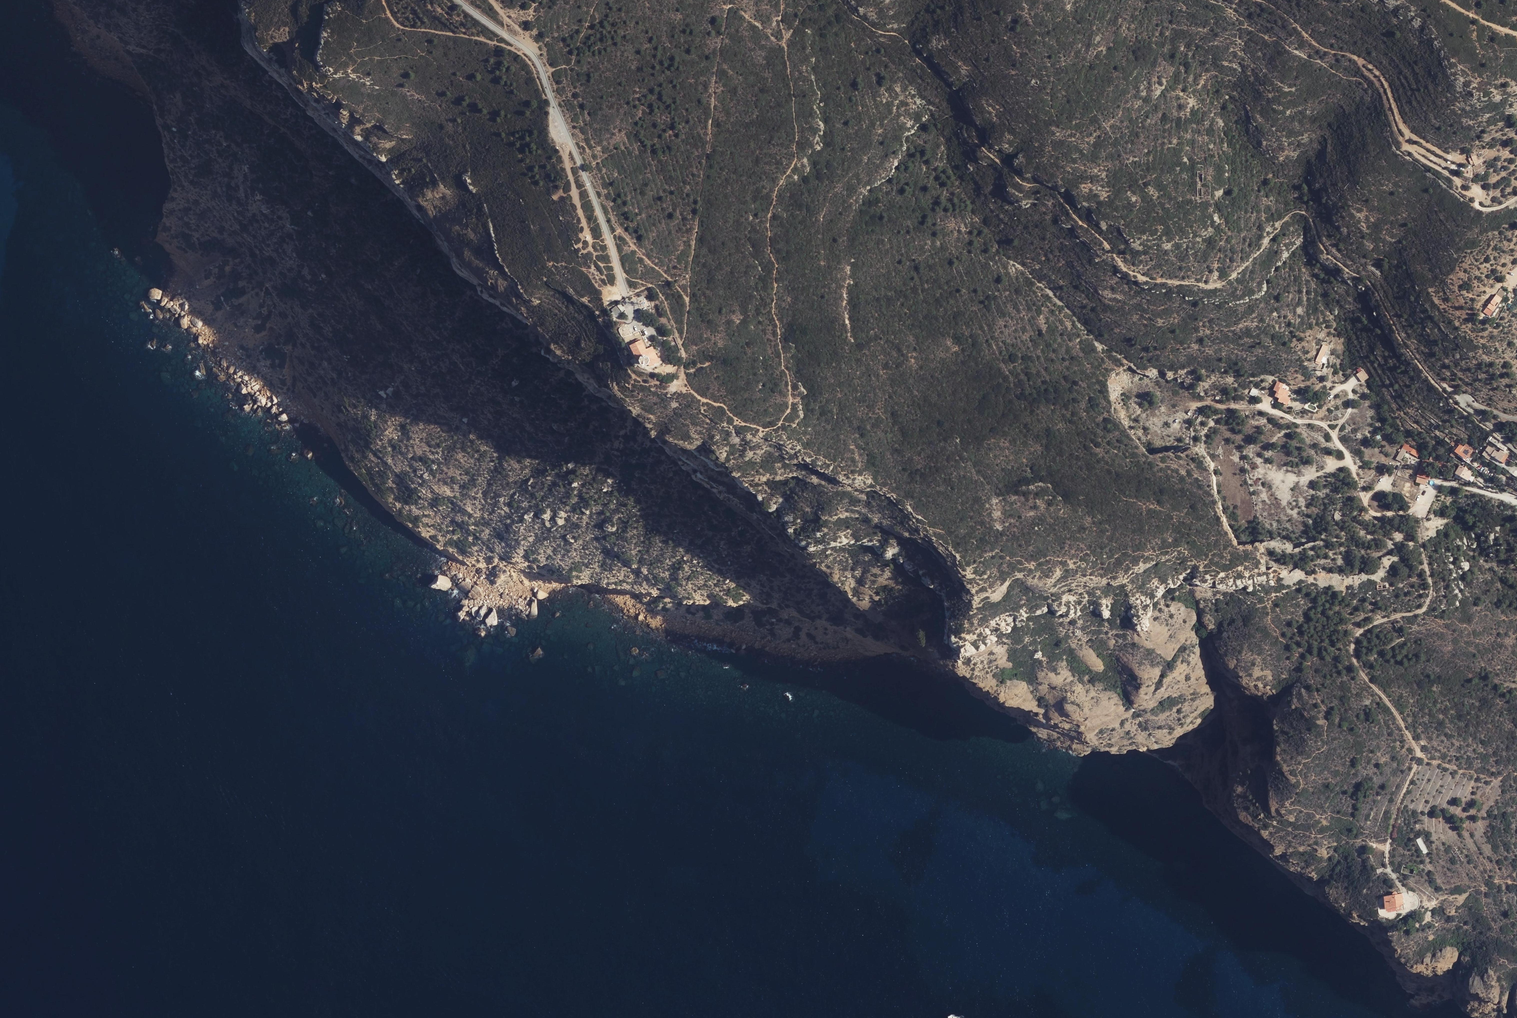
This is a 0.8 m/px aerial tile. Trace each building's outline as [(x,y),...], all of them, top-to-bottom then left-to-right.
[(1479,160),(1476,152),(1471,154),(1472,159),(1473,162),(1474,161),(1479,160)] [(1497,293),(1503,297),(1506,291),(1499,288),(1497,293)] [(1486,306),(1492,311),(1499,302),(1493,298),(1486,306)] [(613,319),(625,310),(620,304),(611,310),(613,312),(610,315),(613,319)] [(653,346),(648,348),(639,330),(623,338),(629,350),(631,349),(636,360),(638,361),(638,362),(639,364),(639,365),(640,366),(641,367),(642,367),(644,368),(645,368),(647,367),(649,366),(650,363),(650,362),(649,360),(649,359),(650,360),(650,362),(650,363),(649,366),(649,367),(660,362),(653,346)] [(1326,350),(1321,348),(1315,361),(1320,363),(1326,350)] [(1357,375),(1363,382),(1368,378),(1362,371),(1357,375)] [(1288,391),(1282,388),(1284,385),(1277,382),(1274,390),(1276,391),(1274,395),(1279,397),(1280,394),(1286,397),(1288,391)] [(1280,394),(1279,397),(1278,400),(1286,404),(1289,398),(1286,397),(1280,394)] [(1407,448),(1406,442),(1406,441),(1396,456),(1400,458),(1407,448)] [(1406,442),(1407,448),(1417,454),(1420,450),(1406,442)] [(1464,459),(1465,460),(1472,451),(1464,445),(1460,450),(1462,452),(1458,455),(1461,457),(1462,458),(1464,459)] [(1488,450),(1484,455),(1488,458),(1491,453),(1500,460),(1503,455),(1502,455),(1497,451),(1490,447),(1488,450)] [(1433,464),(1442,467),(1445,463),(1436,457),(1433,464)] [(1455,473),(1468,479),(1472,472),(1459,466),(1455,473)] [(1431,475),(1419,472),(1417,477),(1428,480),(1428,479),(1429,480),(1430,480),(1431,475)] [(1427,486),(1428,480),(1417,477),(1416,483),(1427,486)] [(1415,840),(1422,854),(1427,851),(1420,838),(1419,837),(1415,840)] [(1391,895),(1383,896),(1386,908),(1398,906),(1398,904),(1403,904),(1401,894),(1401,893),(1397,894),(1397,893),(1395,892),(1394,892),(1393,892),(1392,893),(1391,894),(1391,895)]
